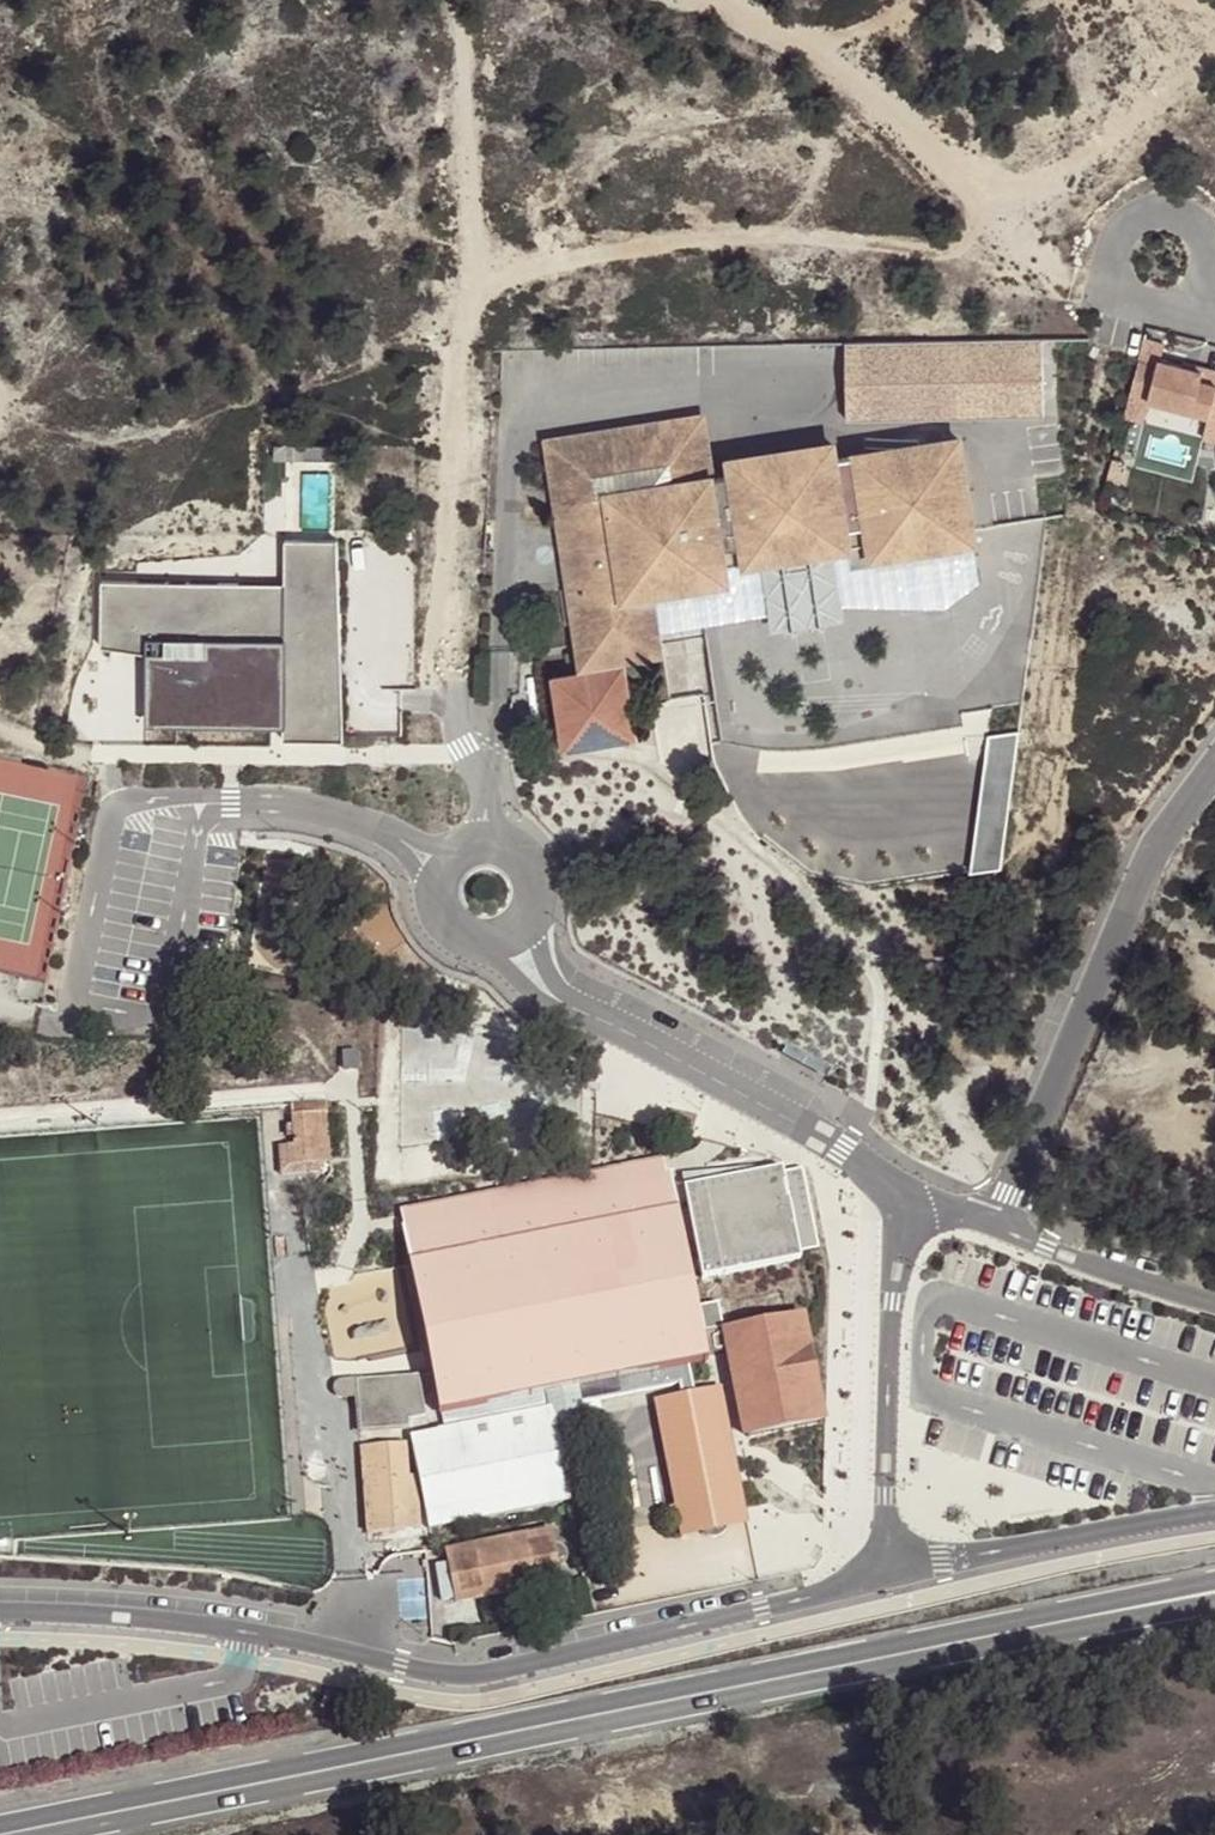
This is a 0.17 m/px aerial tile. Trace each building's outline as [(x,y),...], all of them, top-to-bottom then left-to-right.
[(1146,335),(1139,359),(1158,364),(1160,358),(1162,359),(1167,341),(1146,335)] [(1044,339),(848,345),(847,418),(1044,413),(1044,339)] [(1160,358),(1158,364),(1139,359),(1130,394),(1139,396),(1210,416),(1214,398),(1214,382),(1201,379),(1204,370),(1162,359),(1160,358)] [(1133,417),(1139,396),(1130,394),(1124,415),(1133,417)] [(584,663),(558,667),(569,739),(637,728),(626,657),(658,652),(649,591),(727,579),(725,567),(745,563),(740,530),(842,515),(847,547),(867,544),(869,557),(971,541),(955,440),(833,459),(831,446),(730,462),(731,475),(711,478),(701,418),(549,442),(562,525),(575,522),(584,578),(571,580),(584,663)] [(1120,460),(1113,458),(1107,480),(1114,482),(1120,460)] [(842,515),(740,530),(745,563),(763,560),(774,629),(844,617),(833,549),(847,547),(842,515)] [(562,525),(571,580),(584,578),(575,522),(562,525)] [(339,577),(337,540),(304,540),(284,540),(284,584),(284,594),(239,593),(239,583),(187,584),(186,594),(169,594),(169,583),(101,583),(99,649),(118,650),(118,641),(147,642),(147,653),(177,656),(176,712),(284,713),(284,726),(284,740),(305,740),(305,734),(340,734),(341,672),(336,673),(336,658),(342,658),(339,577)] [(187,584),(169,583),(169,594),(186,594),(187,584)] [(284,584),(239,583),(239,593),(284,594),(284,584)] [(118,641),(118,650),(147,653),(147,642),(118,641)] [(177,656),(147,653),(146,724),(284,726),(284,713),(176,712),(177,656)] [(305,734),(305,740),(344,740),(342,658),(336,658),(336,673),(341,672),(340,734),(305,734)] [(1020,731),(989,736),(973,871),(1005,867),(1020,731)] [(344,1050),(344,1070),(363,1070),(363,1050),(344,1050)] [(318,1111),(292,1113),(294,1144),(288,1144),(290,1162),(322,1159),(318,1111)] [(279,1145),(281,1165),(290,1165),(290,1162),(288,1144),(279,1145)] [(399,1211),(402,1225),(670,1172),(667,1157),(399,1211)] [(322,1159),(290,1162),(290,1165),(290,1174),(323,1171),(322,1159)] [(290,1174),(290,1165),(281,1165),(282,1175),(290,1174)] [(781,1166),(686,1185),(704,1275),(801,1256),(800,1251),(820,1247),(804,1165),(782,1170),(781,1166)] [(670,1172),(402,1225),(410,1265),(415,1264),(444,1406),(441,1407),(445,1428),(412,1434),(430,1527),(573,1498),(561,1437),(538,1441),(532,1410),(554,1405),(555,1408),(599,1400),(678,1384),(693,1381),(690,1365),(689,1360),(708,1356),(733,1351),(750,1435),(818,1421),(797,1316),(723,1331),(718,1310),(700,1314),(705,1334),(697,1335),(671,1211),(679,1209),(670,1172)] [(700,1314),(679,1209),(671,1211),(697,1335),(705,1334),(700,1314)] [(415,1264),(410,1265),(439,1407),(441,1407),(444,1406),(415,1264)] [(709,1362),(708,1356),(689,1360),(690,1365),(709,1362)] [(361,1431),(410,1427),(409,1419),(426,1416),(419,1374),(356,1380),(358,1396),(361,1431)] [(341,1397),(358,1396),(356,1380),(341,1381),(340,1381),(339,1381),(338,1381),(336,1382),(335,1383),(333,1385),(333,1387),(333,1389),(333,1390),(333,1391),(334,1393),(334,1394),(336,1396),(338,1397),(339,1397),(341,1397)] [(693,1381),(678,1384),(681,1396),(695,1393),(693,1381)] [(746,1518),(722,1387),(712,1390),(723,1451),(726,1462),(737,1519),(746,1518)] [(723,1451),(712,1390),(695,1393),(681,1396),(663,1400),(675,1461),(723,1451)] [(602,1416),(599,1400),(555,1408),(554,1405),(532,1410),(538,1441),(561,1437),(560,1430),(581,1426),(580,1420),(602,1416)] [(675,1461),(663,1400),(654,1401),(680,1531),(689,1529),(677,1472),(675,1461)] [(407,1443),(362,1446),(364,1479),(380,1478),(382,1510),(366,1510),(368,1531),(413,1528),(411,1509),(419,1509),(417,1475),(409,1476),(407,1443)] [(723,1451),(675,1461),(677,1472),(726,1462),(723,1451)] [(737,1519),(726,1462),(677,1472),(689,1529),(698,1527),(698,1529),(699,1530),(699,1531),(700,1532),(701,1533),(702,1534),(702,1535),(703,1536),(705,1537),(706,1538),(707,1538),(709,1539),(710,1539),(712,1539),(714,1539),(716,1539),(718,1539),(719,1538),(720,1537),(721,1536),(722,1536),(723,1535),(724,1534),(725,1533),(726,1532),(727,1530),(727,1528),(728,1526),(727,1524),(727,1523),(727,1522),(737,1519)] [(380,1478),(364,1479),(366,1510),(382,1510),(380,1478)] [(411,1509),(413,1528),(420,1527),(419,1509),(411,1509)] [(746,1518),(737,1519),(727,1522),(727,1523),(727,1524),(728,1526),(747,1522),(746,1518)] [(698,1527),(689,1529),(680,1531),(680,1536),(700,1532),(699,1531),(699,1530),(698,1529),(698,1527)] [(526,1540),(551,1535),(550,1528),(525,1533),(526,1540)] [(556,1543),(553,1543),(551,1535),(526,1540),(525,1533),(475,1543),(476,1550),(451,1555),(452,1573),(455,1573),(458,1595),(560,1574),(558,1567),(561,1566),(563,1565),(565,1563),(567,1561),(568,1557),(568,1555),(567,1551),(566,1549),(564,1546),(562,1545),(559,1544),(556,1543)] [(449,1548),(451,1555),(476,1550),(475,1543),(449,1548)] [(560,1574),(458,1595),(460,1601),(561,1580),(560,1574)]
